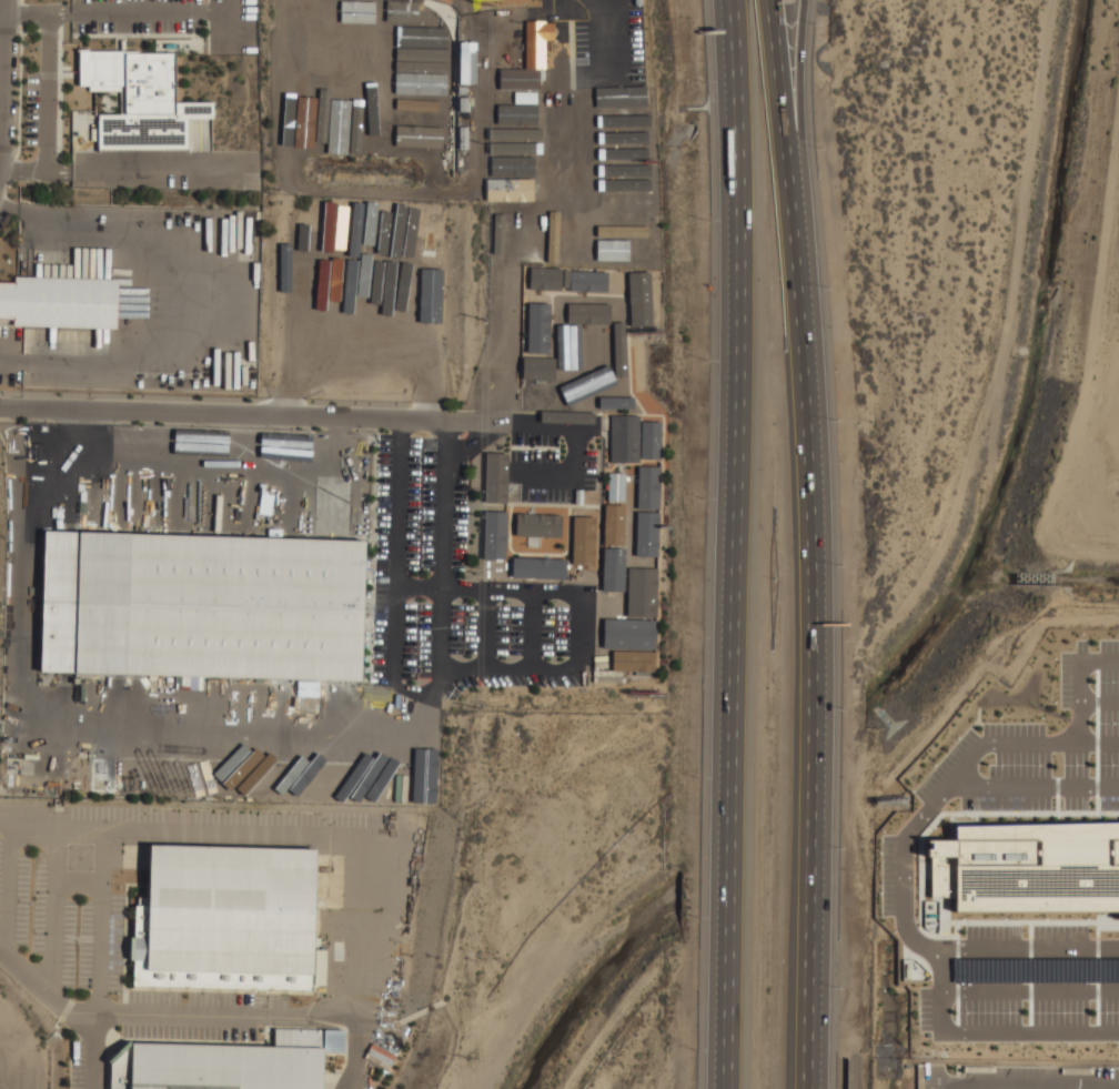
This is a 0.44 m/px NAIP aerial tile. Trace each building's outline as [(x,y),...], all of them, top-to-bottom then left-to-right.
[(404,9),(404,0),(371,0),(358,0),(359,11),(404,9)] [(427,14),(374,13),(373,25),(427,26),(427,14)] [(545,68),(526,68),(525,20),(545,20),(545,22),(554,22),(554,39),(545,39),(545,68)] [(401,51),(434,52),(435,28),(401,27),(401,51)] [(476,84),(477,42),(460,41),(459,84),(476,84)] [(99,148),(189,148),(189,117),(213,117),(213,101),(175,101),(175,52),(140,52),(140,50),(79,50),(79,85),(125,84),(125,112),(99,112),(99,148)] [(418,56),(397,55),(396,64),(417,65),(418,56)] [(603,62),(604,82),(644,82),(644,61),(603,62)] [(426,83),(444,84),(444,73),(410,71),(409,75),(427,76),(426,83)] [(391,82),(402,82),(403,72),(392,72),(391,82)] [(644,86),(592,85),(592,102),(644,103),(644,86)] [(443,96),(444,87),(418,86),(418,96),(443,96)] [(540,110),(539,93),(520,94),(521,107),(527,106),(527,100),(534,100),(534,110),(540,110)] [(652,109),(598,107),(598,119),(652,120),(652,109)] [(447,110),(420,109),(419,131),(446,131),(447,110)] [(303,113),(303,146),(344,146),(344,113),(303,113)] [(489,124),(542,125),(542,113),(489,113),(489,124)] [(599,133),(637,134),(637,124),(599,123),(599,133)] [(521,129),(489,128),(489,138),(521,139),(521,129)] [(639,138),(598,137),(598,156),(638,157),(639,138)] [(537,145),(490,146),(490,155),(537,154),(537,145)] [(602,176),(635,175),(635,165),(601,166),(602,176)] [(497,195),(542,194),(542,173),(497,174),(497,195)] [(602,181),(602,201),(647,202),(648,182),(602,181)] [(594,183),(584,183),(584,196),(593,197),(594,183)] [(539,196),(500,197),(500,216),(540,215),(539,196)] [(342,222),(331,219),(320,272),(342,276),(351,235),(340,233),(342,222)] [(600,240),(654,241),(654,221),(601,220),(600,240)] [(293,273),(313,278),(324,230),(303,225),(293,273)] [(372,259),(373,256),(385,259),(391,237),(379,234),(379,232),(370,229),(362,257),(372,259)] [(420,269),(428,270),(430,255),(422,254),(420,269)] [(636,264),(637,255),(617,254),(617,263),(636,264)] [(417,259),(407,258),(405,276),(414,278),(417,259)] [(563,289),(563,269),(528,266),(528,288),(563,289)] [(608,290),(608,271),(571,270),(571,289),(608,290)] [(614,313),(625,312),(623,272),(612,273),(614,313)] [(633,327),(629,274),(641,273),(643,326),(633,327)] [(117,327),(118,278),(14,275),(14,282),(0,282),(0,317),(13,317),(13,325),(117,327)] [(311,333),(332,336),(337,298),(327,297),(329,280),(318,278),(311,333)] [(368,288),(358,286),(349,320),(359,323),(368,288)] [(548,303),(547,354),(525,353),(525,303),(548,303)] [(582,308),(572,307),(571,334),(581,334),(582,308)] [(616,371),(615,322),(595,323),(595,326),(584,326),(584,349),(594,349),(594,371),(616,371)] [(646,393),(643,340),(632,340),(635,394),(646,393)] [(522,379),(554,380),(555,358),(523,357),(522,379)] [(623,390),(622,410),(577,409),(577,389),(623,390)] [(612,462),(641,462),(639,415),(612,415),(612,462)] [(642,457),(642,422),(662,422),(662,458),(642,457)] [(196,456),(196,446),(164,446),(164,456),(196,456)] [(289,457),(290,447),(270,446),(269,456),(289,457)] [(506,507),(484,507),(485,457),(508,458),(506,507)] [(639,506),(659,507),(661,464),(641,464),(639,506)] [(625,472),(625,501),(608,501),(608,472),(625,472)] [(345,478),(335,477),(334,532),(343,532),(345,478)] [(319,524),(330,524),(331,484),(321,484),(319,524)] [(604,545),(624,545),(625,505),(605,505),(604,545)] [(507,512),(505,558),(481,558),(482,512),(507,512)] [(516,535),(562,536),(563,513),(517,512),(516,535)] [(595,565),(596,514),(573,514),(572,565),(595,565)] [(618,545),(658,545),(659,515),(611,515),(611,535),(618,535),(618,545)] [(41,670),(362,679),(366,540),(46,530),(41,670)] [(624,587),(624,548),(603,547),(602,587),(624,587)] [(566,577),(567,558),(513,556),(513,576),(566,577)] [(628,608),(658,609),(658,566),(628,565),(628,608)] [(621,637),(602,637),(603,597),(622,597),(621,637)] [(627,622),(626,674),(656,674),(657,623),(627,622)] [(297,696),(319,697),(319,680),(298,679),(297,696)] [(440,745),(406,744),(406,765),(416,765),(415,787),(429,787),(429,796),(439,797),(440,745)] [(249,788),(257,796),(266,787),(274,795),(278,791),(286,799),(314,772),(290,748),(249,788)] [(340,796),(347,802),(371,776),(365,769),(340,796)] [(315,799),(324,790),(317,782),(307,790),(315,799)] [(957,838),(929,839),(931,896),(956,895),(957,911),(1118,911),(1118,822),(957,826),(957,838)] [(316,847),(313,990),(132,986),(135,905),(149,905),(151,844),(316,847)] [(949,959),(1118,961),(1118,983),(949,981),(949,959)] [(346,1050),(346,1029),(273,1027),(273,1046),(132,1042),(111,1062),(111,1088),(323,1088),(324,1050),(346,1050)] [(390,1069),(395,1054),(370,1044),(364,1059),(390,1069)]
